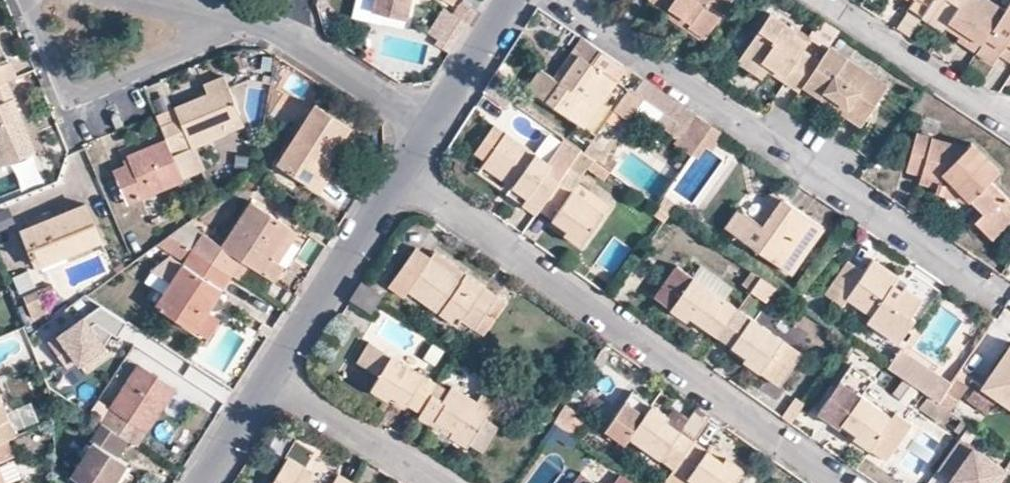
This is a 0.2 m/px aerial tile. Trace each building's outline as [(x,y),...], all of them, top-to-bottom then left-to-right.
[(372,10),(375,0),(364,0),(362,8),(372,10)] [(372,10),(388,14),(388,15),(385,26),(402,31),(409,0),(375,0),(372,10)] [(678,19),(702,35),(726,0),(650,0),(678,19)] [(946,25),(962,0),(913,0),(911,3),(907,9),(922,18),(923,17),(926,13),(946,25)] [(944,27),(958,37),(955,42),(975,54),(1004,11),(987,0),(962,0),(946,25),(944,27)] [(462,18),(470,6),(463,1),(455,12),(462,18)] [(1004,11),(975,54),(991,65),(998,56),(1002,51),(1002,50),(1009,55),(1009,1),(1004,11)] [(470,6),(462,18),(467,22),(471,24),(479,11),(475,9),(470,6)] [(384,26),(385,26),(388,15),(388,14),(372,10),(369,23),(384,26)] [(466,24),(445,10),(430,34),(451,47),(466,24)] [(942,30),(944,27),(946,25),(926,13),(923,17),(922,18),(941,32),(942,30)] [(799,88),(816,63),(798,52),(805,40),(790,30),(782,42),(759,25),(740,54),(755,65),(759,60),(765,66),(762,70),(763,71),(764,71),(795,93),(799,88)] [(581,37),(553,79),(560,83),(589,42),(581,37)] [(560,83),(553,79),(541,70),(528,89),(583,129),(625,67),(612,54),(589,42),(560,83)] [(824,96),(861,121),(885,88),(826,48),(816,63),(799,88),(819,102),(823,95),(824,96)] [(1002,50),(1002,51),(998,56),(1009,64),(1009,55),(1002,50)] [(756,82),(764,71),(763,71),(762,70),(765,66),(759,60),(755,65),(740,54),(739,55),(731,66),(732,67),(755,83),(756,82)] [(5,81),(14,77),(7,61),(0,64),(0,83),(5,81)] [(221,120),(237,113),(222,75),(201,84),(206,92),(204,93),(173,108),(175,113),(157,122),(164,138),(171,155),(224,132),(220,120),(221,120)] [(657,124),(678,139),(693,113),(643,79),(635,93),(645,100),(664,114),(657,124)] [(0,83),(0,164),(34,151),(5,81),(0,83)] [(169,99),(173,108),(204,93),(206,92),(201,84),(169,98),(169,99)] [(510,100),(487,85),(481,94),(503,109),(510,100)] [(629,122),(645,100),(635,93),(630,89),(614,112),(629,122)] [(857,128),(861,121),(824,96),(823,95),(819,102),(820,103),(856,129),(857,128)] [(324,163),(326,164),(329,160),(331,157),(333,154),(334,151),(337,146),(350,126),(314,104),(276,164),(310,186),(310,185),(324,163)] [(242,125),(237,113),(221,120),(220,120),(224,132),(241,125),(242,125)] [(674,145),(691,156),(712,126),(693,113),(678,139),(674,145)] [(722,133),(712,126),(691,156),(697,160),(705,147),(711,150),(722,133)] [(525,202),(537,210),(557,182),(579,150),(563,138),(544,164),(502,134),(501,136),(490,129),(473,153),(484,161),(480,166),(509,187),(504,194),(520,206),(525,202)] [(939,179),(956,184),(959,187),(970,199),(983,211),(974,221),(992,238),(1009,219),(1009,201),(990,180),(998,171),(971,144),(965,148),(915,134),(906,170),(920,174),(939,179)] [(181,179),(171,155),(164,138),(126,155),(130,162),(112,170),(125,202),(181,179)] [(595,161),(610,172),(615,163),(601,153),(595,161)] [(610,172),(595,161),(588,171),(603,182),(610,172)] [(331,167),(326,164),(324,163),(310,185),(310,186),(318,191),(332,169),(333,168),(331,167)] [(937,187),(939,179),(920,174),(918,182),(919,182),(937,187)] [(939,179),(937,187),(936,192),(968,202),(969,201),(970,199),(959,187),(956,184),(939,179)] [(567,230),(564,235),(580,246),(601,215),(557,182),(537,210),(549,219),(567,230)] [(772,192),(753,218),(763,225),(782,198),(772,192)] [(669,213),(672,215),(677,208),(663,197),(658,205),(669,213)] [(821,226),(782,198),(763,225),(753,218),(740,210),(726,229),(789,272),(821,226)] [(269,257),(288,226),(250,201),(221,244),(203,232),(192,247),(230,273),(239,259),(272,280),(281,265),(275,261),(269,257)] [(21,230),(35,266),(99,238),(85,202),(21,230)] [(534,215),(537,210),(525,202),(520,206),(533,215),(534,215)] [(547,224),(564,235),(567,230),(549,219),(547,224)] [(184,260),(192,247),(203,232),(187,221),(157,242),(184,260)] [(289,227),(288,226),(269,257),(275,261),(294,231),(289,227)] [(230,273),(192,247),(184,260),(183,262),(171,280),(163,293),(155,305),(194,330),(230,273)] [(453,273),(429,257),(414,247),(392,281),(456,326),(460,320),(474,329),(492,303),(478,294),(482,287),(457,269),(454,274),(453,273)] [(433,252),(429,257),(453,273),(454,274),(457,269),(433,252)] [(171,280),(183,262),(169,253),(151,267),(154,269),(171,280)] [(236,276),(244,263),(239,259),(230,273),(236,276)] [(893,286),(898,279),(873,261),(863,273),(848,263),(825,296),(840,306),(846,298),(871,316),(866,323),(897,345),(915,321),(909,316),(920,301),(906,291),(901,292),(893,286)] [(163,293),(171,280),(154,269),(146,281),(163,293)] [(738,282),(749,290),(758,277),(748,269),(738,282)] [(772,286),(758,277),(749,290),(748,292),(762,302),(772,286)] [(668,309),(684,320),(689,316),(703,326),(717,335),(735,310),(690,278),(668,309)] [(923,297),(898,279),(893,286),(901,292),(906,291),(920,301),(923,297)] [(369,311),(374,303),(378,295),(360,284),(351,299),(369,311)] [(483,287),(482,287),(478,294),(492,303),(496,297),(483,287)] [(27,308),(42,302),(36,290),(21,296),(27,308)] [(45,310),(42,302),(27,308),(30,316),(45,310)] [(118,337),(128,323),(101,306),(49,343),(67,367),(77,360),(85,371),(109,353),(104,346),(101,341),(108,331),(118,337)] [(208,338),(221,317),(207,309),(194,330),(208,338)] [(735,310),(717,335),(730,344),(745,355),(746,356),(742,361),(776,386),(798,355),(735,310)] [(699,331),(703,326),(689,316),(684,320),(699,331)] [(108,331),(101,341),(104,346),(112,334),(108,331)] [(420,412),(437,384),(369,342),(356,362),(379,375),(371,389),(388,399),(392,395),(406,403),(420,412)] [(726,351),(742,361),(746,356),(745,355),(730,344),(726,350),(726,351)] [(1008,351),(1007,351),(982,387),(1009,407),(1009,352),(1008,351)] [(138,364),(111,405),(100,422),(101,422),(127,439),(136,445),(147,429),(173,387),(138,364)] [(819,409),(827,414),(846,388),(857,372),(849,366),(819,409)] [(868,380),(857,372),(846,388),(857,396),(868,380)] [(927,396),(936,403),(938,404),(949,388),(937,380),(926,395),(927,396)] [(436,420),(451,428),(447,435),(466,447),(470,441),(483,449),(499,423),(486,415),(496,399),(482,390),(475,401),(451,386),(447,390),(437,384),(420,412),(417,417),(432,426),(436,420)] [(851,439),(868,451),(883,461),(909,424),(893,413),(889,419),(857,396),(846,388),(827,414),(855,434),(851,439)] [(663,421),(667,416),(651,405),(632,391),(603,432),(623,446),(629,436),(674,467),(692,441),(678,431),(663,421)] [(405,404),(406,403),(392,395),(388,399),(403,409),(405,404)] [(927,396),(917,410),(938,424),(947,411),(939,405),(938,404),(936,403),(927,396)] [(5,439),(15,435),(0,399),(0,441),(5,439)] [(33,402),(12,411),(20,429),(40,421),(33,402)] [(545,424),(549,417),(536,409),(535,408),(531,415),(545,424)] [(684,427),(696,436),(710,418),(698,409),(684,427)] [(851,439),(855,434),(827,414),(819,409),(815,414),(851,439)] [(558,425),(577,438),(586,425),(567,412),(558,425)] [(681,426),(667,416),(663,421),(678,431),(681,426)] [(450,429),(451,428),(436,420),(432,426),(446,435),(447,435),(450,429)] [(127,439),(101,422),(90,440),(92,441),(70,475),(82,482),(113,482),(126,462),(116,456),(127,439)] [(571,447),(577,438),(558,425),(549,438),(558,444),(561,440),(571,447)] [(0,441),(0,461),(12,455),(5,439),(0,441)] [(949,480),(953,482),(995,482),(1004,471),(958,439),(935,470),(949,480)] [(742,469),(725,457),(722,462),(721,461),(705,450),(692,441),(674,467),(697,482),(733,482),(742,469)] [(708,445),(705,450),(721,461),(725,457),(708,445)] [(304,466),(287,457),(271,482),(312,482),(308,481),(300,476),(299,475),(304,466)] [(313,472),(304,466),(299,475),(300,476),(308,481),(313,472)] [(995,482),(1003,482),(1009,475),(1004,471),(995,482)] [(580,473),(572,482),(593,482),(580,473)] [(669,482),(691,482),(692,480),(673,473),(669,482)] [(351,482),(338,475),(337,474),(332,482),(351,482)]
